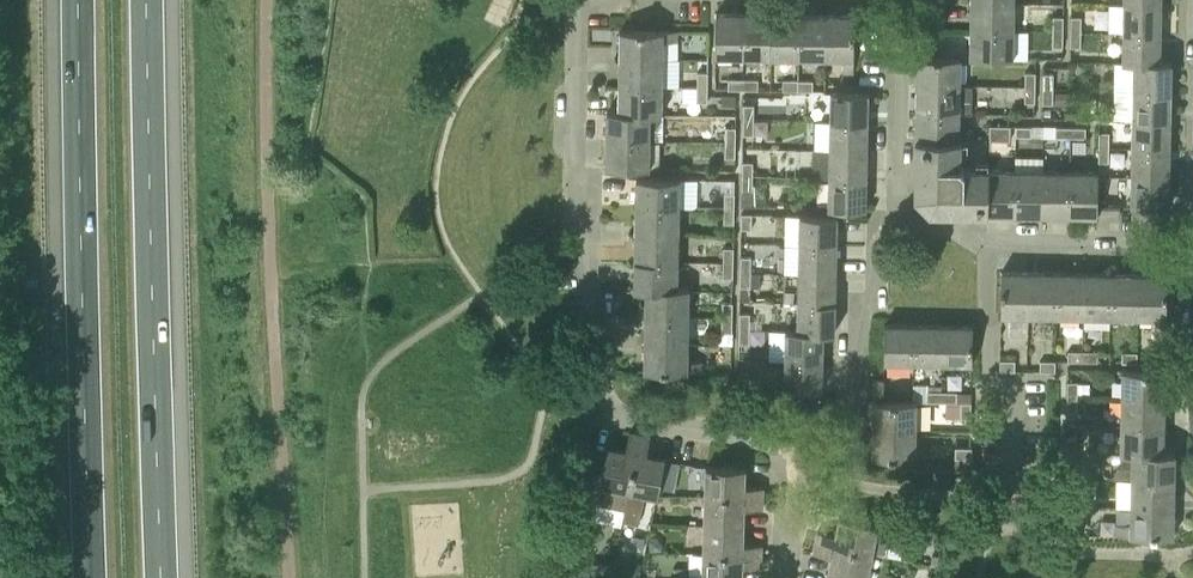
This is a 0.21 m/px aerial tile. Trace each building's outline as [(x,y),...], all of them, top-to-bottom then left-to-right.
[(1121,27),(1122,2),(1112,1),(1111,27),(1121,27)] [(971,29),(1015,30),(1015,3),(971,2),(971,29)] [(1123,31),(1161,32),(1162,4),(1124,3),(1123,31)] [(716,55),(745,55),(746,12),(717,12),(716,55)] [(745,55),(770,55),(771,13),(746,12),(745,55)] [(770,59),(799,59),(800,13),(771,13),(770,55),(770,59)] [(799,59),(826,59),(827,14),(800,13),(799,59)] [(844,60),(844,71),(854,71),(854,14),(827,14),(826,59),(844,60)] [(1053,31),(1063,31),(1063,17),(1054,16),(1053,31)] [(1071,31),(1081,31),(1081,16),(1071,16),(1071,31)] [(1017,45),(1028,45),(1028,25),(1017,25),(1017,45)] [(620,58),(664,58),(664,41),(678,41),(679,30),(621,29),(620,58)] [(971,57),(1014,58),(1015,30),(971,29),(971,57)] [(1053,45),(1063,46),(1063,31),(1053,31),(1053,45)] [(1071,46),(1081,46),(1081,31),(1071,31),(1071,46)] [(1135,62),(1161,61),(1161,32),(1123,31),(1123,62),(1135,62)] [(917,85),(961,86),(961,56),(918,56),(917,85)] [(620,85),(663,86),(664,58),(620,58),(620,85)] [(1134,90),(1172,91),(1172,62),(1161,61),(1135,62),(1134,90)] [(698,86),(708,86),(708,71),(698,71),(698,86)] [(1026,86),(1035,86),(1036,72),(1026,71),(1026,86)] [(1043,88),(1053,88),(1053,73),(1043,73),(1043,88)] [(729,89),(744,89),(744,78),(729,78),(729,89)] [(744,89),(759,89),(759,79),(744,78),(744,89)] [(783,89),(798,90),(799,79),(784,79),(783,89)] [(798,90),(813,90),(813,79),(799,79),(798,90)] [(619,111),(651,114),(663,114),(663,86),(620,85),(619,111)] [(917,111),(960,112),(961,86),(917,85),(917,111)] [(698,101),(708,101),(708,86),(698,86),(698,101)] [(1025,101),(1035,101),(1035,86),(1026,86),(1025,101)] [(1043,102),(1053,103),(1053,88),(1043,88),(1043,102)] [(1133,118),(1171,119),(1172,91),(1134,90),(1133,118)] [(831,120),(868,121),(869,91),(831,91),(831,120)] [(744,118),(754,119),(754,104),(744,104),(744,118)] [(607,139),(651,139),(651,114),(619,111),(608,110),(607,139)] [(936,138),(960,138),(960,112),(917,111),(916,137),(936,138)] [(744,134),(753,134),(754,119),(744,118),(744,134)] [(1133,148),(1170,149),(1171,119),(1133,118),(1133,148)] [(828,121),(799,120),(798,140),(815,141),(814,174),(826,175),(828,121)] [(830,149),(868,150),(868,121),(831,120),(830,149)] [(990,140),(1000,140),(1001,125),(991,125),(990,140)] [(1000,140),(1010,140),(1011,125),(1001,125),(1000,140)] [(1017,135),(1031,136),(1031,126),(1017,125),(1017,135)] [(726,141),(736,142),(736,127),(726,126),(726,141)] [(1056,136),(1071,136),(1071,126),(1056,126),(1056,136)] [(1071,136),(1086,137),(1086,127),(1071,126),(1071,136)] [(1099,146),(1109,147),(1110,132),(1099,132),(1099,146)] [(988,213),(990,169),(990,167),(965,166),(965,168),(961,164),(962,163),(962,138),(960,138),(936,138),(916,137),(915,196),(930,212),(988,213)] [(607,167),(650,168),(651,139),(607,139),(607,167)] [(725,156),(735,157),(736,142),(726,141),(725,156)] [(1099,161),(1109,161),(1109,147),(1099,146),(1099,161)] [(1132,177),(1170,178),(1170,149),(1133,148),(1132,177)] [(830,176),(867,177),(868,150),(830,149),(830,176)] [(742,176),(752,176),(753,162),(743,162),(742,176)] [(988,213),(1015,213),(1016,169),(990,169),(988,213)] [(1015,213),(1043,214),(1044,170),(1016,169),(1015,213)] [(1043,214),(1069,214),(1070,170),(1044,170),(1043,214)] [(1098,215),(1098,171),(1070,170),(1069,214),(1098,215)] [(742,191),(752,191),(752,176),(742,176),(742,191)] [(867,177),(830,176),(829,207),(866,208),(867,177)] [(1170,178),(1132,177),(1132,204),(1169,205),(1170,178)] [(636,205),(680,206),(680,178),(637,178),(636,205)] [(724,207),(734,207),(735,193),(724,193),(724,207)] [(1105,215),(1120,215),(1120,205),(1105,204),(1105,215)] [(636,233),(679,234),(680,206),(636,205),(636,233)] [(724,223),(734,223),(734,207),(724,207),(724,223)] [(741,228),(751,228),(752,214),(742,213),(741,228)] [(799,244),(837,245),(838,215),(800,214),(799,244)] [(635,259),(679,260),(679,234),(636,233),(635,259)] [(798,273),(837,273),(837,245),(799,244),(798,273)] [(723,262),(733,262),(733,247),(723,247),(723,262)] [(741,272),(751,272),(751,257),(741,257),(741,272)] [(646,289),(678,287),(679,260),(635,259),(635,289),(646,289)] [(723,277),(733,277),(733,262),(723,262),(723,277)] [(1001,314),(1030,314),(1030,271),(1002,270),(1001,314)] [(1030,314),(1056,315),(1057,271),(1030,271),(1030,314)] [(1056,315),(1084,315),(1085,272),(1057,271),(1056,315)] [(740,287),(750,287),(751,272),(741,272),(740,287)] [(1084,315),(1111,316),(1112,273),(1085,272),(1084,315)] [(798,299),(836,300),(837,273),(798,273),(798,299)] [(1111,316),(1138,316),(1139,273),(1112,273),(1111,316)] [(1156,330),(1166,330),(1167,274),(1139,273),(1138,316),(1156,317),(1156,330)] [(645,315),(689,316),(690,287),(678,287),(646,289),(645,315)] [(797,328),(824,332),(836,332),(836,300),(798,299),(797,328)] [(722,317),(732,317),(732,302),(722,302),(722,317)] [(740,328),(750,328),(750,313),(740,313),(740,328)] [(645,342),(689,343),(689,316),(645,315),(645,342)] [(722,332),(732,332),(732,317),(722,317),(722,332)] [(884,361),(915,362),(916,324),(885,323),(884,361)] [(915,362),(943,362),(943,324),(916,324),(915,362)] [(943,362),(972,363),(973,325),(943,324),(943,362)] [(739,342),(749,343),(750,328),(740,328),(739,342)] [(786,358),(824,359),(824,332),(797,328),(787,328),(786,358)] [(701,372),(702,361),(688,361),(689,343),(645,342),(644,371),(701,372)] [(1068,360),(1083,360),(1083,350),(1068,350),(1068,360)] [(1083,360),(1098,361),(1098,351),(1083,350),(1083,360)] [(1122,361),(1138,362),(1138,352),(1122,352),(1122,361)] [(786,388),(823,388),(824,359),(786,358),(786,388)] [(1000,370),(1015,370),(1016,359),(1000,359),(1000,370)] [(1040,370),(1055,371),(1056,360),(1040,360),(1040,370)] [(1122,397),(1165,398),(1166,370),(1123,369),(1122,397)] [(738,387),(748,387),(749,373),(739,373),(738,387)] [(874,393),(884,393),(884,378),(874,378),(874,393)] [(1068,396),(1077,396),(1078,381),(1068,381),(1068,396)] [(927,400),(942,401),(943,391),(927,391),(927,400)] [(942,401),(957,401),(957,391),(943,391),(942,401)] [(1067,411),(1077,411),(1077,396),(1068,396),(1067,411)] [(1121,425),(1165,426),(1165,398),(1122,397),(1121,425)] [(873,428),(917,429),(917,401),(874,400),(873,428)] [(961,417),(971,417),(971,401),(961,401),(961,417)] [(1150,451),(1164,451),(1165,426),(1121,425),(1121,453),(1132,453),(1150,453),(1150,451)] [(873,456),(916,457),(917,429),(873,428),(873,456)] [(596,502),(626,508),(640,433),(629,431),(626,449),(607,446),(596,502)] [(643,494),(657,497),(665,457),(647,454),(650,435),(640,433),(626,508),(623,519),(638,522),(643,494)] [(1067,451),(1076,451),(1077,436),(1067,436),(1067,451)] [(955,457),(972,458),(972,446),(955,446),(955,457)] [(1175,482),(1175,478),(1176,451),(1164,451),(1150,451),(1150,453),(1132,453),(1131,480),(1175,482)] [(675,486),(681,458),(668,455),(662,483),(675,486)] [(955,469),(972,470),(972,458),(955,457),(955,469)] [(1078,477),(1087,478),(1088,463),(1078,462),(1078,477)] [(704,495),(762,497),(763,487),(744,487),(744,468),(705,467),(704,495)] [(1077,493),(1087,493),(1087,478),(1078,477),(1077,493)] [(1131,506),(1175,507),(1175,482),(1131,480),(1131,506)] [(703,525),(743,526),(743,508),(762,508),(762,497),(704,495),(703,525)] [(1117,534),(1174,535),(1175,507),(1131,506),(1131,524),(1117,524),(1117,534)] [(816,540),(873,552),(879,524),(840,516),(836,534),(818,530),(816,540)] [(702,555),(761,556),(761,544),(742,544),(743,526),(703,525),(702,555)] [(854,577),(867,577),(873,552),(816,540),(813,551),(831,555),(828,572),(854,577)] [(742,565),(760,566),(761,556),(702,555),(702,577),(741,577),(742,565)]
